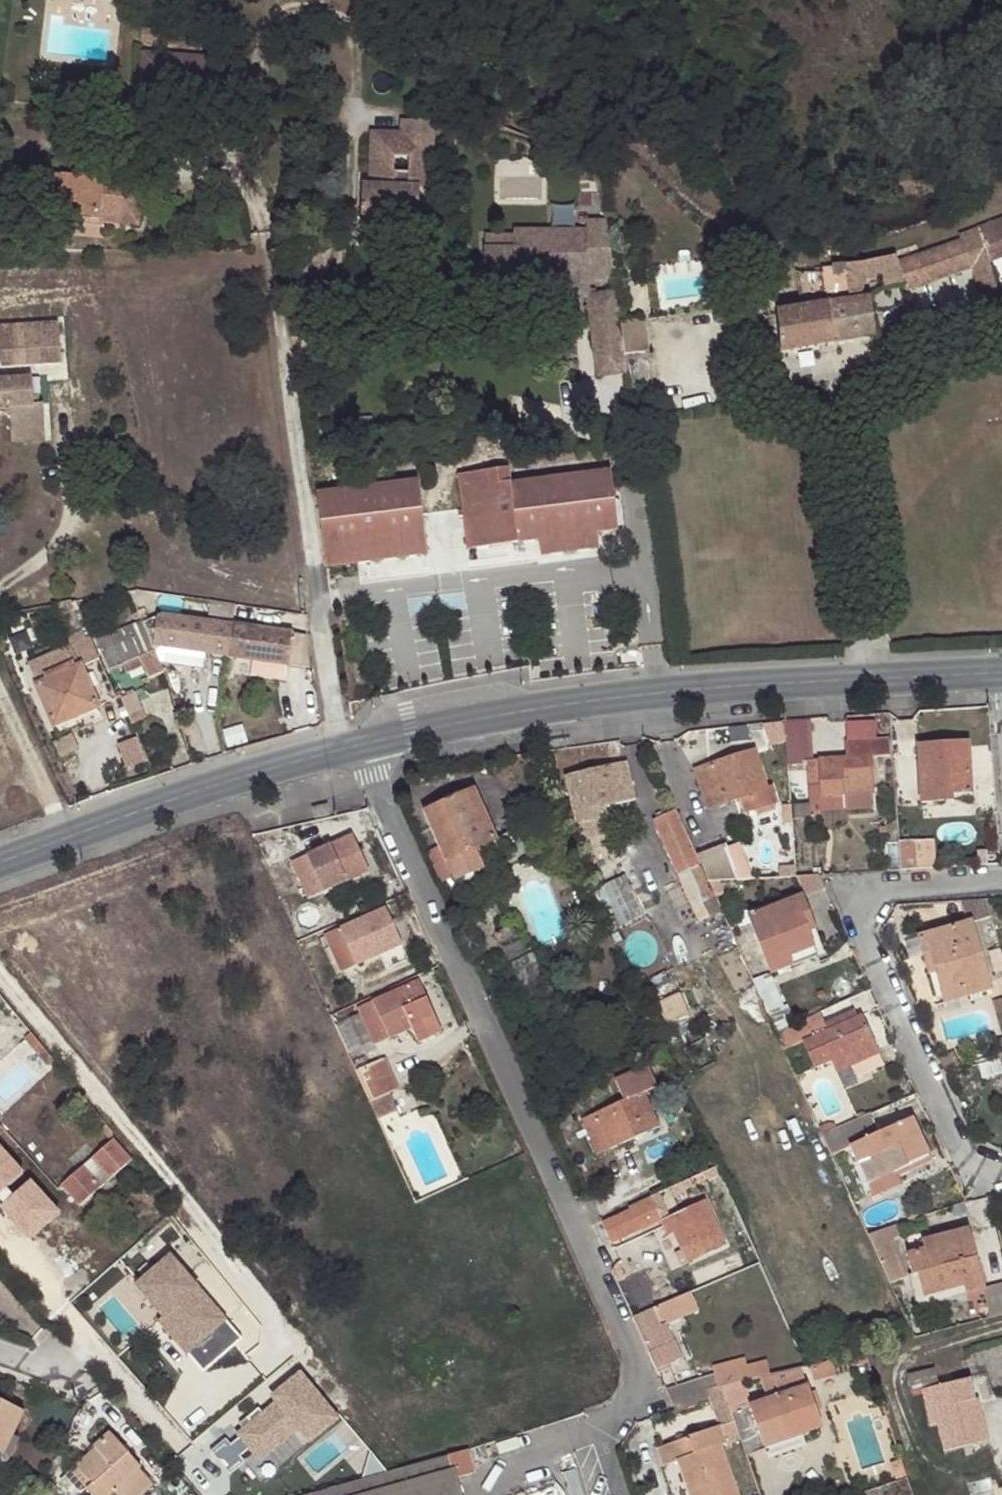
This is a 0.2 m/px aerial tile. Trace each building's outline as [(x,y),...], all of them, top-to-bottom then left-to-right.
[(330,0),(322,36),(340,40),(348,4),(344,4),(330,0)] [(159,29),(141,28),(141,42),(158,43),(159,29)] [(199,78),(199,69),(167,67),(167,76),(162,76),(160,101),(200,104),(201,78),(199,78)] [(598,163),(597,153),(510,128),(506,138),(503,147),(516,152),(521,141),(584,159),(588,189),(593,228),(598,258),(602,284),(604,284),(605,290),(595,291),(598,313),(594,315),(593,313),(591,313),(595,344),(601,343),(603,356),(623,352),(617,311),(619,311),(613,271),(606,212),(598,163)] [(380,160),(379,169),(392,169),(393,139),(378,139),(378,140),(369,139),(368,159),(380,160)] [(396,139),(395,169),(395,170),(406,171),(420,170),(421,139),(396,139)] [(322,148),(314,146),(311,154),(331,159),(333,150),(322,148)] [(64,165),(50,163),(49,174),(45,209),(56,210),(56,214),(103,220),(120,222),(121,202),(106,201),(107,187),(102,187),(103,180),(64,176),(64,165)] [(392,169),(379,169),(379,184),(406,184),(406,171),(395,170),(395,169),(392,169)] [(121,202),(123,182),(103,180),(102,187),(107,187),(106,201),(121,202)] [(406,184),(379,184),(360,183),(360,226),(394,226),(395,215),(419,216),(419,185),(406,184)] [(558,225),(579,225),(579,206),(558,206),(558,225)] [(102,227),(103,220),(56,214),(55,222),(102,227)] [(977,228),(989,263),(1001,258),(1001,219),(977,228)] [(821,273),(796,272),(801,303),(865,295),(864,285),(882,281),(886,290),(906,284),(909,291),(972,270),(989,263),(977,228),(960,236),(961,240),(899,262),(896,257),(864,265),(821,269),(821,273)] [(513,235),(486,235),(486,248),(484,247),(484,279),(586,278),(586,229),(568,230),(568,248),(558,248),(558,229),(514,229),(513,235)] [(989,263),(972,270),(987,319),(1001,314),(1001,309),(989,263)] [(869,296),(777,312),(781,352),(875,337),(869,296)] [(0,325),(0,365),(59,361),(56,321),(0,325)] [(617,394),(631,392),(625,352),(623,352),(603,356),(605,368),(606,367),(606,376),(617,394)] [(0,377),(0,409),(8,408),(9,430),(44,427),(42,403),(32,403),(30,375),(0,377)] [(9,430),(10,441),(45,438),(44,427),(9,430)] [(508,467),(456,474),(465,549),(539,539),(541,554),(598,546),(596,532),(618,529),(609,469),(510,482),(508,467)] [(416,479),(316,491),(326,567),(427,554),(416,479)] [(163,614),(143,623),(154,649),(166,643),(203,653),(227,656),(232,624),(163,614)] [(154,649),(143,623),(97,642),(108,668),(132,659),(154,649)] [(290,632),(232,624),(227,656),(310,668),(306,634),(290,632)] [(89,638),(74,645),(82,665),(97,659),(92,648),(94,646),(90,638),(89,638)] [(74,645),(29,664),(37,684),(35,685),(53,727),(98,707),(80,666),(82,665),(74,645)] [(132,659),(138,674),(160,666),(161,665),(154,649),(132,659)] [(120,697),(124,706),(136,700),(133,691),(120,697)] [(399,694),(381,698),(382,705),(401,701),(399,694)] [(805,759),(806,785),(819,784),(820,796),(842,795),(842,807),(874,806),(871,756),(888,756),(887,729),(844,731),(845,757),(805,759)] [(143,735),(124,743),(133,766),(152,758),(143,735)] [(570,740),(551,742),(552,749),(571,747),(570,740)] [(921,802),(943,801),(943,794),(953,793),(972,793),(968,741),(917,744),(921,802)] [(707,807),(738,797),(746,794),(751,811),(777,802),(772,785),(766,787),(754,748),(694,768),(707,807)] [(626,761),(563,775),(574,825),(608,818),(605,805),(635,800),(626,761)] [(819,784),(806,785),(808,810),(842,807),(842,795),(820,796),(819,784)] [(422,811),(430,829),(451,875),(453,879),(504,857),(474,788),(422,811)] [(746,794),(738,797),(743,814),(751,811),(746,794)] [(326,804),(312,807),(314,818),(329,815),(326,804)] [(695,852),(675,808),(653,819),(698,922),(721,911),(708,881),(695,852)] [(451,875),(430,829),(417,833),(438,881),(451,875)] [(351,834),(291,861),(308,898),(368,870),(351,834)] [(900,870),(915,869),(913,842),(898,843),(900,870)] [(708,881),(737,880),(723,844),(700,853),(708,881)] [(621,927),(650,914),(632,874),(603,886),(621,927)] [(801,895),(747,917),(770,973),(791,965),(788,957),(814,947),(808,932),(803,920),(811,917),(802,895),(823,887),(818,875),(795,877),(793,877),(801,895)] [(990,916),(985,898),(961,906),(966,921),(917,935),(924,956),(931,954),(936,971),(945,1001),(993,988),(972,921),(990,916)] [(384,908),(324,935),(340,971),(400,944),(384,908)] [(815,929),(811,917),(803,920),(808,932),(815,929)] [(508,924),(494,931),(498,941),(512,935),(508,924)] [(519,938),(501,947),(507,960),(526,952),(519,938)] [(931,954),(924,956),(929,973),(936,971),(931,954)] [(357,1008),(359,1012),(371,1040),(372,1043),(411,1027),(417,1040),(440,1030),(418,980),(357,1008)] [(762,1003),(773,1027),(790,1020),(778,995),(762,1003)] [(371,1040),(359,1012),(347,1017),(360,1045),(371,1040)] [(810,1018),(778,1033),(786,1050),(802,1042),(814,1067),(830,1060),(833,1068),(877,1047),(861,1014),(817,1034),(810,1018)] [(30,1031),(23,1038),(31,1047),(38,1042),(30,1031)] [(38,1042),(31,1047),(46,1066),(53,1060),(38,1042)] [(380,1061),(362,1069),(373,1095),(391,1087),(380,1061)] [(623,1100),(581,1118),(598,1153),(659,1125),(643,1092),(657,1086),(646,1063),(613,1078),(623,1100)] [(822,1134),(831,1155),(850,1146),(861,1171),(889,1157),(894,1170),(929,1153),(912,1117),(878,1132),(869,1113),(822,1134)] [(105,1123),(99,1128),(109,1141),(110,1139),(111,1129),(105,1123)] [(110,1139),(109,1141),(60,1185),(78,1205),(130,1158),(111,1138),(110,1139)] [(42,1175),(10,1139),(0,1147),(0,1199),(6,1206),(42,1175)] [(867,1183),(894,1170),(889,1157),(861,1171),(867,1183)] [(44,1240),(75,1209),(42,1178),(12,1209),(44,1240)] [(658,1192),(627,1206),(629,1210),(601,1222),(611,1243),(641,1229),(638,1224),(659,1215),(655,1206),(663,1202),(658,1192)] [(668,1216),(661,1219),(668,1233),(674,1230),(688,1261),(726,1244),(705,1199),(668,1216)] [(638,1224),(641,1229),(661,1219),(668,1216),(663,1202),(655,1206),(659,1215),(638,1224)] [(894,1239),(889,1226),(866,1234),(889,1285),(903,1279),(887,1242),(894,1239)] [(921,1239),(923,1249),(906,1253),(911,1275),(909,1275),(916,1306),(981,1288),(984,1301),(976,1303),(979,1313),(984,1311),(986,1318),(1001,1313),(1001,1282),(985,1287),(969,1227),(921,1239)] [(180,1251),(139,1285),(211,1370),(252,1336),(180,1251)] [(640,1334),(648,1353),(670,1345),(660,1325),(640,1334)] [(935,1368),(907,1375),(911,1392),(920,1390),(929,1424),(936,1423),(943,1450),(988,1439),(978,1399),(975,1400),(970,1377),(939,1385),(935,1368)] [(722,1385),(741,1381),(738,1369),(714,1374),(717,1387),(722,1385)] [(277,1473),(349,1416),(314,1371),(217,1448),(233,1468),(257,1449),(277,1473)] [(717,1387),(714,1374),(692,1381),(670,1388),(677,1411),(696,1405),(697,1400),(710,1397),(708,1388),(712,1387),(717,1387)] [(751,1405),(742,1381),(741,1381),(722,1385),(734,1420),(741,1439),(745,1452),(798,1433),(794,1423),(817,1415),(806,1386),(751,1405)] [(734,1420),(722,1385),(717,1387),(712,1387),(725,1424),(734,1420)] [(672,1412),(677,1411),(670,1388),(665,1389),(672,1412)] [(0,1400),(0,1454),(1,1455),(23,1411),(0,1400)] [(821,1425),(817,1415),(794,1423),(798,1433),(821,1425)] [(734,1420),(725,1424),(654,1448),(661,1467),(676,1461),(688,1494),(740,1494),(722,1445),(741,1439),(734,1420)] [(109,1431),(93,1445),(95,1448),(76,1465),(91,1483),(85,1488),(91,1494),(108,1494),(113,1490),(117,1494),(138,1494),(151,1483),(137,1469),(140,1466),(109,1431)] [(467,1448),(400,1467),(324,1488),(303,1494),(358,1494),(454,1468),(456,1478),(474,1472),(467,1448)] [(456,1478),(454,1468),(358,1494),(461,1494),(456,1478)]
